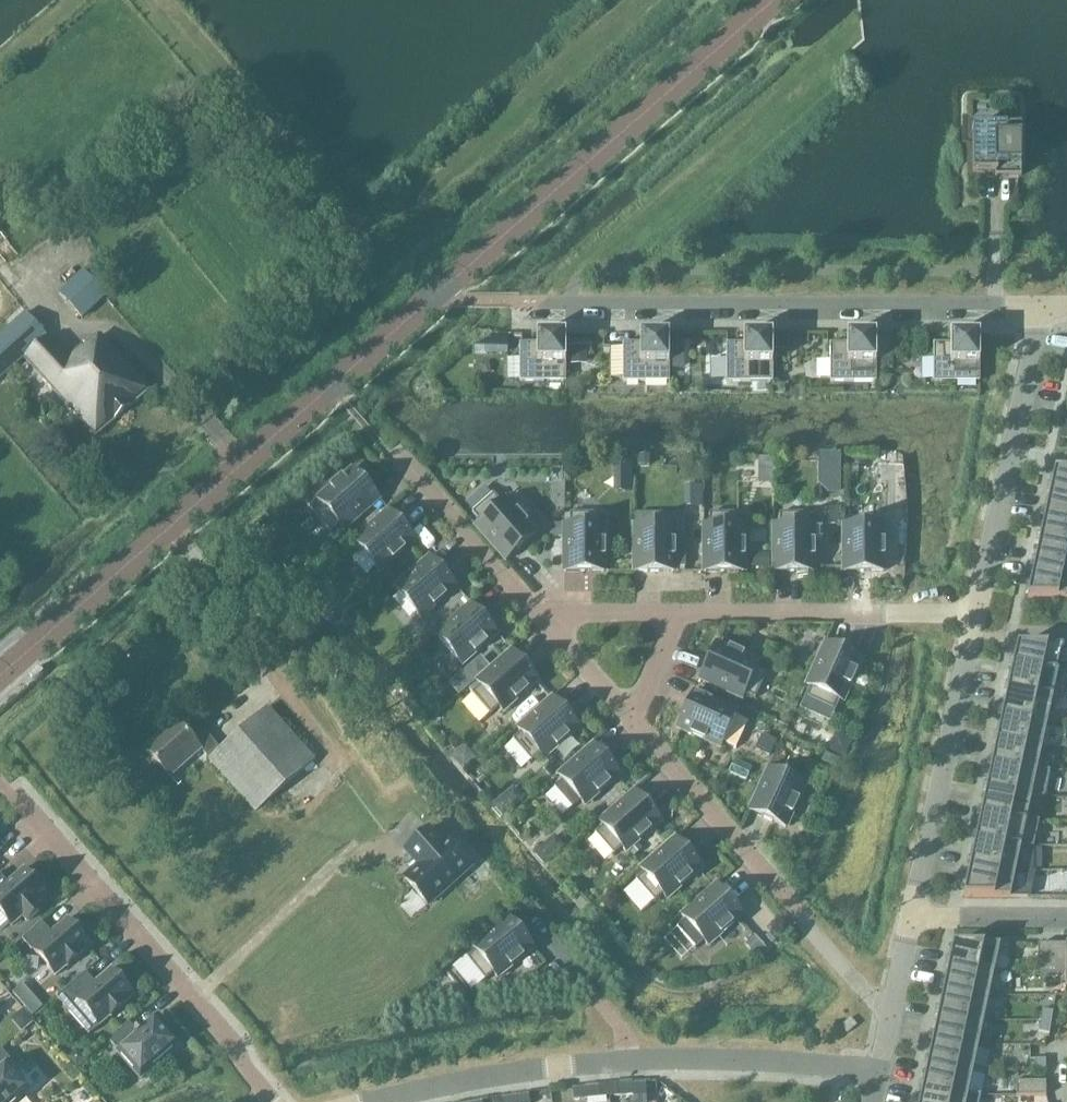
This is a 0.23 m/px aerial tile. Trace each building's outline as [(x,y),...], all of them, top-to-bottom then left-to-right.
[(995,177),(1020,177),(1021,177),(1021,127),(973,127),(973,173),(995,173),(995,177)] [(58,293),(81,318),(105,296),(82,272),(58,293)] [(24,358),(94,436),(148,390),(99,335),(85,348),(82,345),(67,359),(25,313),(0,335),(0,378),(24,358)] [(537,344),(520,344),(520,382),(566,382),(566,334),(537,334),(537,344)] [(640,335),(640,344),(623,344),(623,383),(669,382),(669,379),(669,368),(669,348),(669,339),(669,335),(640,335)] [(744,335),(744,344),(727,344),(727,383),(773,383),(773,335),(744,335)] [(876,335),(847,335),(847,344),(830,344),(830,383),(876,383),(876,335)] [(951,344),(934,344),(934,383),(979,383),(979,335),(951,335),(951,344)] [(788,337),(774,337),(774,350),(788,350),(788,337)] [(483,338),(474,338),(474,353),(483,353),(483,338)] [(684,339),(669,339),(669,348),(684,349),(684,339)] [(588,344),(571,345),(571,358),(588,358),(588,344)] [(889,359),(877,359),(877,371),(889,371),(889,359)] [(649,456),(638,456),(638,466),(649,466),(649,456)] [(630,463),(614,463),(614,477),(630,477),(630,463)] [(313,512),(332,533),(340,526),(344,531),(380,499),(353,469),(317,500),(321,505),(313,512)] [(1048,498),(1066,498),(1066,472),(1054,472),(1048,498)] [(472,513),(479,522),(475,526),(506,561),(537,535),(505,499),(501,503),(494,494),(472,513)] [(1043,522),(1066,522),(1066,498),(1048,498),(1043,522)] [(841,507),(827,507),(827,520),(841,520),(841,507)] [(389,510),(354,542),(380,572),(416,541),(389,510)] [(599,514),(570,514),(570,525),(564,525),(564,572),(605,572),(605,525),(599,525),(599,514)] [(704,525),(704,572),(744,572),(744,525),(739,525),(739,514),(710,514),(710,525),(704,525)] [(808,514),(780,514),(780,525),(774,525),(774,572),(814,572),(814,525),(808,525),(808,514)] [(1038,547),(1066,547),(1066,522),(1043,522),(1038,547)] [(560,523),(548,523),(548,537),(560,537),(560,523)] [(675,525),(635,524),(634,572),(674,572),(675,525)] [(844,572),(884,572),(884,525),(843,525),(844,572)] [(1033,573),(1066,573),(1066,547),(1038,547),(1033,573)] [(769,553),(752,553),(752,567),(769,567),(769,553)] [(457,587),(430,557),(395,588),(421,619),(457,587)] [(1033,573),(1027,598),(1066,598),(1066,573),(1033,573)] [(311,593),(308,596),(321,611),(324,609),(334,600),(320,585),(311,593)] [(471,604),(436,635),(462,665),(498,634),(471,604)] [(341,614),(333,621),(343,631),(353,622),(346,614),(341,614)] [(806,686),(812,688),(807,698),(833,710),(838,700),(843,702),(863,659),(826,642),(806,686)] [(716,643),(700,680),(743,699),(745,694),(755,699),(767,673),(757,668),(759,663),(716,643)] [(1017,645),(1011,671),(1059,671),(1064,646),(1017,645)] [(472,694),(491,715),(499,708),(503,712),(539,681),(512,651),(477,682),(480,686),(472,694)] [(1011,671),(1006,696),(1053,696),(1059,671),(1011,671)] [(721,748),(723,743),(735,749),(748,721),(736,716),(737,711),(694,692),(678,728),(721,748)] [(1006,696),(1001,721),(1048,721),(1053,696),(1006,696)] [(544,759),(580,728),(553,697),(517,729),(521,733),(513,740),(532,762),(540,755),(544,759)] [(221,750),(209,759),(256,812),(315,760),(268,708),(221,750)] [(1001,721),(995,746),(1043,746),(1048,721),(1001,721)] [(201,750),(209,759),(221,750),(201,728),(190,738),(177,722),(165,732),(166,733),(160,738),(160,737),(145,750),(169,778),(201,750)] [(835,734),(828,751),(845,759),(853,741),(835,734)] [(760,735),(753,750),(768,757),(775,742),(760,735)] [(581,801),(585,806),(621,774),(594,744),(558,775),(563,781),(555,788),(572,808),(581,801)] [(454,756),(452,757),(464,771),(465,770),(477,759),(465,746),(454,756)] [(995,746),(990,772),(1037,772),(1037,771),(1043,746),(995,746)] [(826,754),(822,761),(837,768),(841,761),(826,754)] [(769,768),(749,811),(786,828),(806,785),(769,768)] [(990,772),(985,797),(1044,797),(1050,771),(1037,771),(1037,772),(990,772)] [(522,799),(514,789),(494,806),(503,816),(522,799)] [(595,834),(614,856),(622,848),(626,853),(628,851),(637,843),(662,821),(635,791),(599,822),(603,827),(595,834)] [(985,797),(979,822),(1039,822),(1039,821),(1027,821),(1032,798),(1044,798),(1044,797),(985,797)] [(979,822),(974,847),(1021,847),(1021,848),(1033,848),(1039,822),(979,822)] [(420,864),(405,878),(429,905),(471,867),(447,840),(442,844),(429,829),(406,850),(416,862),(417,861),(420,864)] [(636,881),(655,902),(663,895),(667,899),(703,868),(676,838),(640,869),(644,873),(636,881)] [(637,843),(628,851),(634,857),(642,850),(637,843)] [(537,852),(535,854),(543,863),(546,861),(553,855),(544,845),(537,852)] [(974,847),(968,872),(1016,872),(1021,848),(1021,847),(974,847)] [(46,886),(33,871),(28,875),(23,870),(7,883),(0,875),(0,912),(12,926),(23,917),(27,922),(40,911),(36,906),(46,896),(41,891),(46,886)] [(1016,872),(968,872),(963,898),(1010,898),(1016,872)] [(708,946),(744,915),(717,885),(681,916),(685,920),(677,927),(696,949),(704,942),(708,946)] [(476,951),(467,959),(486,981),(494,974),(498,978),(534,948),(509,917),(472,947),(476,951)] [(66,920),(51,933),(42,923),(23,940),(32,951),(33,950),(56,976),(90,946),(85,941),(90,936),(77,921),(71,926),(66,920)] [(631,936),(630,942),(634,947),(640,947),(645,943),(646,937),(641,932),(635,932),(631,936)] [(746,945),(754,954),(763,946),(755,937),(746,945)] [(953,945),(948,970),(994,970),(1000,945),(953,945)] [(1037,975),(1052,975),(1052,945),(1037,945),(1037,975)] [(1052,975),(1065,975),(1065,945),(1052,945),(1052,975)] [(69,988),(57,998),(89,1035),(133,996),(128,991),(134,986),(120,971),(115,975),(110,970),(95,983),(86,973),(69,988)] [(948,970),(942,995),(989,996),(994,970),(948,970)] [(62,981),(51,991),(57,998),(69,988),(62,981)] [(23,984),(13,993),(33,1016),(43,1007),(23,984)] [(942,995),(937,1020),(983,1021),(989,996),(942,995)] [(1042,1010),(1040,1021),(1051,1023),(1053,1012),(1042,1010)] [(139,1035),(129,1023),(109,1041),(141,1077),(177,1046),(164,1031),(167,1028),(158,1018),(139,1035)] [(937,1020),(931,1046),(978,1046),(983,1021),(937,1020)] [(1051,1023),(1040,1021),(1039,1032),(1049,1034),(1051,1023)] [(931,1046),(926,1071),(973,1071),(978,1046),(931,1046)] [(1,1050),(0,1051),(0,1101),(23,1101),(26,1100),(22,1096),(27,1091),(20,1082),(24,1079),(12,1066),(8,1069),(6,1066),(11,1062),(1,1050)] [(78,1051),(68,1059),(77,1069),(86,1060),(78,1051)] [(1035,1060),(1035,1071),(1046,1071),(1046,1060),(1035,1060)] [(926,1071),(921,1096),(967,1097),(973,1071),(926,1071)] [(671,1097),(671,1092),(659,1082),(656,1082),(657,1097),(671,1097)] [(1016,1082),(1016,1096),(1045,1096),(1045,1082),(1016,1082)] [(633,1095),(633,1084),(620,1085),(620,1096),(633,1095)] [(646,1084),(633,1084),(633,1095),(646,1095),(646,1084)] [(599,1087),(586,1088),(587,1099),(600,1098),(599,1087)] [(587,1099),(586,1088),(573,1089),(574,1100),(587,1099)]
